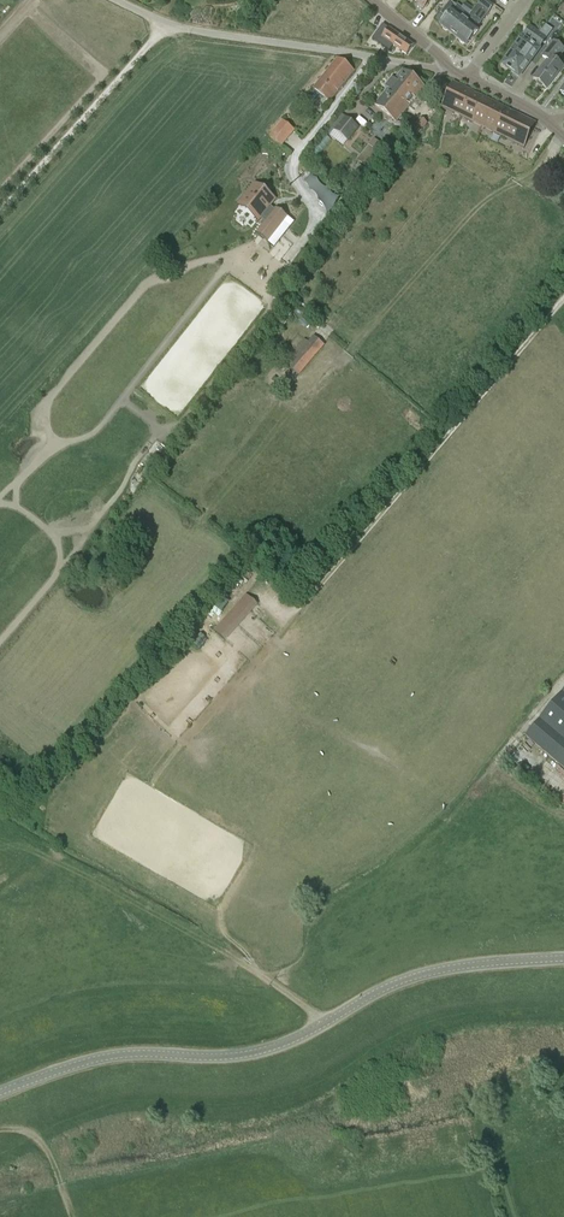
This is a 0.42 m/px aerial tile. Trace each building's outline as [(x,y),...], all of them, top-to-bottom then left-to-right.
[(418,6),(421,8),(423,7),(424,8),(431,0),(416,0),(415,1),(419,4),(418,6)] [(494,5),(488,0),(481,0),(473,9),(453,36),(466,46),(478,30),(471,24),(483,9),(488,13),(494,5)] [(461,10),(450,1),(440,13),(446,18),(440,26),(453,36),(473,9),(466,3),(461,10)] [(413,46),(376,20),(368,32),(375,37),(377,34),(385,40),(382,44),(388,48),(391,44),(406,55),(413,46)] [(511,71),(538,33),(530,27),(523,38),(522,37),(503,64),(511,71)] [(519,77),(537,52),(536,52),(546,39),(538,33),(511,71),(519,77)] [(547,61),(533,78),(537,81),(537,84),(540,87),(543,86),(546,89),(563,67),(557,62),(563,52),(563,49),(553,41),(541,56),(547,61)] [(329,103),(354,71),(337,57),(312,89),(329,103)] [(396,122),(401,115),(396,112),(403,104),(398,99),(399,97),(397,96),(412,77),(402,69),(375,105),(396,122)] [(401,115),(424,87),(412,77),(397,96),(399,97),(398,99),(403,104),(396,112),(401,115)] [(495,103),(453,82),(441,106),(483,127),(495,103)] [(495,103),(483,127),(524,147),(536,123),(495,103)] [(348,141),(358,128),(344,117),(334,130),(348,141)] [(418,135),(427,124),(421,119),(412,130),(418,135)] [(281,145),(294,131),(282,121),(270,136),(281,145)] [(368,145),(356,160),(367,167),(378,153),(368,145)] [(358,165),(354,171),(360,176),(364,170),(358,165)] [(276,199),(255,182),(254,183),(255,183),(237,206),(238,206),(240,203),(260,218),(257,222),(258,222),(261,219),(265,222),(256,234),(273,247),(288,228),(283,224),(287,218),(276,209),(274,211),(270,207),(276,199),(276,200),(276,199)] [(324,346),(314,337),(308,343),(304,339),(292,354),(296,358),(288,367),(298,376),(324,346)] [(212,630),(223,640),(256,604),(245,594),(212,630)] [(542,716),(563,735),(563,697),(561,694),(542,716)] [(542,716),(525,736),(563,768),(563,735),(542,716)] [(555,791),(563,778),(563,776),(548,765),(543,772),(539,770),(538,771),(536,769),(534,772),(539,776),(538,778),(555,791)]
